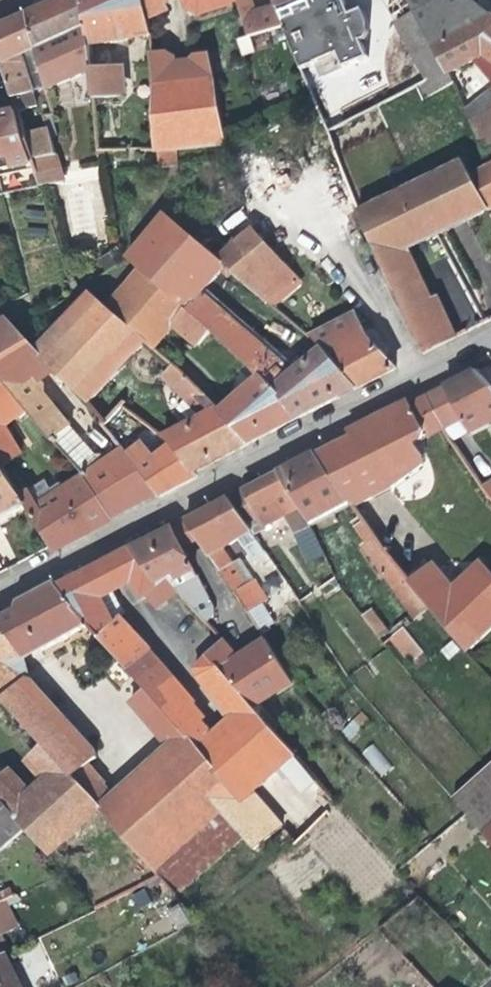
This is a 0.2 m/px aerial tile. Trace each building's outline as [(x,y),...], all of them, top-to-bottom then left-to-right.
[(71,33),(64,0),(60,0),(50,4),(28,14),(36,50),(71,33)] [(87,26),(85,0),(64,0),(71,33),(87,26)] [(87,26),(90,47),(129,41),(123,0),(85,0),(87,26)] [(129,41),(150,37),(150,21),(150,20),(145,0),(123,0),(129,41)] [(150,20),(150,21),(199,0),(145,0),(150,20)] [(276,7),(283,26),(300,69),(316,63),(321,76),(368,56),(361,40),(365,38),(364,40),(366,40),(367,34),(368,30),(368,26),(367,21),(366,17),(363,11),(356,14),(356,11),(351,0),(295,0),(276,7)] [(413,14),(443,0),(405,0),(413,14)] [(413,14),(433,48),(490,17),(471,0),(443,0),(413,14)] [(239,6),(238,3),(229,5),(234,24),(237,23),(239,29),(246,28),(241,14),(239,6)] [(252,11),(249,3),(239,6),(241,14),(252,11)] [(275,4),(259,9),(267,31),(283,26),(276,7),(275,4)] [(267,31),(259,9),(252,11),(241,14),(246,28),(248,37),(267,31)] [(12,21),(23,55),(36,50),(28,14),(12,21)] [(448,76),(433,48),(413,14),(393,23),(424,82),(418,86),(425,99),(452,84),(448,76)] [(448,76),(474,62),(490,79),(490,17),(433,48),(448,76)] [(0,27),(0,47),(16,98),(34,91),(23,55),(12,21),(3,25),(0,27)] [(87,26),(71,33),(80,73),(92,67),(90,47),(87,26)] [(80,73),(71,33),(36,50),(47,90),(80,73)] [(150,53),(156,151),(175,149),(227,144),(212,52),(197,53),(191,59),(194,77),(179,79),(177,60),(177,56),(167,51),(150,53)] [(194,77),(191,59),(177,60),(179,79),(194,77)] [(118,65),(122,96),(128,95),(124,64),(118,65)] [(118,65),(92,68),(95,99),(122,96),(118,65)] [(469,121),(484,151),(490,147),(490,109),(469,121)] [(36,165),(34,159),(26,133),(19,110),(0,114),(0,172),(36,165)] [(56,154),(49,128),(26,133),(34,159),(56,154)] [(175,149),(156,151),(159,168),(179,166),(175,149)] [(56,154),(34,159),(36,165),(42,186),(63,182),(56,154)] [(490,210),(490,209),(472,174),(464,160),(359,213),(426,354),(454,340),(416,257),(412,248),(490,210)] [(490,209),(490,164),(472,174),(490,209)] [(166,212),(127,257),(131,261),(141,270),(193,314),(204,301),(200,298),(205,291),(223,272),(226,275),(231,269),(218,258),(166,212)] [(253,229),(240,240),(271,270),(284,259),(253,229)] [(432,239),(412,248),(416,257),(435,248),(432,239)] [(240,240),(218,258),(231,269),(270,305),(291,289),(240,240)] [(141,270),(109,307),(150,343),(157,349),(175,330),(198,351),(201,347),(207,351),(218,336),(213,331),(193,314),(141,270)] [(109,307),(90,290),(39,350),(45,357),(59,371),(91,405),(107,425),(127,406),(128,404),(111,387),(150,343),(109,307)] [(213,331),(230,313),(205,291),(200,298),(204,301),(193,314),(213,331)] [(435,297),(454,340),(461,336),(442,294),(435,297)] [(230,313),(213,331),(218,336),(225,342),(245,359),(261,372),(275,385),(300,420),(320,409),(343,397),(304,354),(286,363),(278,366),(271,358),(275,353),(230,313)] [(357,315),(311,338),(320,346),(359,389),(376,380),(398,369),(370,339),(357,315)] [(53,442),(73,427),(42,383),(46,382),(34,364),(45,357),(39,350),(14,324),(9,317),(0,322),(0,374),(16,395),(29,411),(53,442)] [(218,336),(207,351),(213,356),(225,342),(218,336)] [(233,373),(245,359),(225,342),(213,356),(233,373)] [(320,346),(304,354),(343,397),(359,389),(320,346)] [(286,363),(275,353),(271,358),(278,366),(286,363)] [(34,364),(46,382),(59,371),(45,357),(34,364)] [(474,370),(490,389),(490,362),(474,370)] [(162,378),(169,385),(183,373),(175,366),(162,378)] [(445,385),(463,421),(470,435),(490,424),(490,389),(474,370),(457,379),(445,385)] [(275,385),(261,372),(237,396),(267,436),(285,427),(300,420),(275,385)] [(192,395),(209,411),(218,406),(183,373),(169,385),(185,402),(192,395)] [(16,395),(0,374),(0,403),(16,395)] [(445,430),(463,421),(445,385),(426,395),(445,430)] [(0,403),(0,418),(6,426),(29,411),(16,395),(0,403)] [(192,395),(185,402),(199,416),(209,411),(192,395)] [(412,401),(432,437),(445,430),(426,395),(412,401)] [(267,436),(237,396),(222,410),(252,444),(267,436)] [(381,414),(349,430),(352,436),(388,489),(398,486),(424,467),(426,456),(419,443),(432,437),(412,401),(410,399),(381,414)] [(222,410),(218,406),(209,411),(199,416),(185,424),(219,461),(237,452),(252,444),(222,410)] [(0,418),(0,460),(20,446),(6,426),(0,418)] [(219,461),(185,424),(165,434),(176,446),(199,472),(219,461)] [(388,489),(352,436),(319,452),(354,503),(355,505),(373,494),(388,489)] [(164,497),(180,489),(156,459),(145,444),(130,454),(159,492),(164,497)] [(176,446),(156,459),(180,489),(188,484),(198,479),(199,472),(176,446)] [(124,447),(109,457),(143,500),(159,492),(130,454),(124,447)] [(280,473),(313,526),(354,503),(319,452),(299,463),(280,473)] [(82,475),(112,516),(131,506),(143,500),(109,457),(82,475)] [(25,505),(20,498),(0,462),(0,520),(25,505)] [(315,574),(332,565),(313,526),(280,473),(262,482),(243,492),(261,519),(267,529),(286,519),(315,574)] [(82,475),(62,488),(90,528),(112,516),(82,475)] [(32,499),(36,505),(56,492),(52,486),(32,499)] [(56,492),(36,505),(28,510),(52,547),(56,552),(80,540),(94,533),(90,528),(62,488),(56,492)] [(243,492),(232,498),(250,525),(261,519),(243,492)] [(28,510),(36,505),(32,499),(28,493),(20,498),(25,505),(28,510)] [(238,532),(250,525),(232,498),(220,504),(238,532)] [(256,563),(270,555),(250,525),(238,532),(220,504),(205,511),(188,520),(226,579),(235,592),(248,583),(226,549),(242,539),(256,563)] [(365,543),(375,536),(362,516),(352,523),(365,543)] [(157,536),(132,549),(151,587),(175,576),(179,583),(196,575),(200,573),(176,527),(157,536)] [(375,536),(365,543),(362,545),(413,621),(432,606),(411,580),(375,536)] [(157,607),(177,591),(174,586),(179,583),(175,576),(151,587),(132,549),(102,564),(117,594),(135,585),(145,602),(150,598),(157,607)] [(468,649),(490,628),(490,569),(482,559),(454,584),(439,567),(430,562),(411,580),(432,606),(468,649)] [(97,633),(118,620),(108,599),(117,594),(102,564),(87,572),(60,586),(90,625),(97,633)] [(196,575),(179,583),(182,589),(199,580),(196,575)] [(248,583),(235,592),(248,612),(258,627),(272,648),(280,643),(271,626),(276,622),(265,604),(269,601),(255,578),(248,583)] [(235,592),(226,579),(213,587),(235,620),(240,617),(248,612),(235,592)] [(19,599),(15,610),(44,649),(90,625),(60,586),(57,581),(37,590),(19,599)] [(363,615),(380,638),(389,631),(372,609),(363,615)] [(15,610),(0,618),(0,697),(4,701),(32,679),(28,658),(44,649),(15,610)] [(258,627),(248,612),(240,617),(250,631),(258,627)] [(97,633),(135,676),(157,657),(122,617),(118,620),(97,633)] [(410,623),(406,617),(393,628),(398,633),(410,623)] [(193,654),(194,665),(208,656),(224,642),(216,634),(193,654)] [(224,642),(208,656),(224,668),(244,693),(263,681),(245,653),(238,658),(224,642)] [(256,791),(283,769),(297,757),(244,693),(224,668),(208,656),(194,665),(197,677),(229,718),(214,731),(207,722),(189,738),(230,786),(243,802),(256,791)] [(189,738),(207,722),(211,719),(157,657),(135,676),(147,690),(183,732),(189,738)] [(98,750),(34,677),(32,679),(4,701),(43,745),(74,779),(90,763),(98,756),(98,750)] [(167,745),(183,732),(147,690),(132,704),(167,745)] [(183,732),(167,745),(114,791),(97,805),(101,810),(154,872),(224,812),(214,800),(230,786),(189,738),(183,732)] [(376,743),(363,749),(377,777),(390,770),(376,743)] [(0,777),(0,802),(24,829),(49,857),(101,810),(97,805),(74,779),(43,745),(27,759),(43,777),(28,789),(10,768),(6,771),(0,777)] [(317,780),(297,757),(283,769),(303,793),(317,780)] [(90,763),(74,779),(97,805),(114,791),(106,783),(107,781),(90,763)] [(490,827),(490,764),(452,798),(483,834),(490,827)] [(243,802),(230,786),(214,800),(224,812),(244,836),(256,849),(285,825),(256,791),(243,802)] [(0,802),(0,850),(24,829),(0,802)] [(224,812),(154,872),(157,876),(175,896),(244,836),(224,812)] [(6,953),(10,951),(1,934),(18,926),(7,903),(0,906),(0,956),(6,953)] [(178,932),(191,925),(181,905),(168,912),(178,932)] [(6,953),(0,956),(0,986),(22,986),(6,953)]
